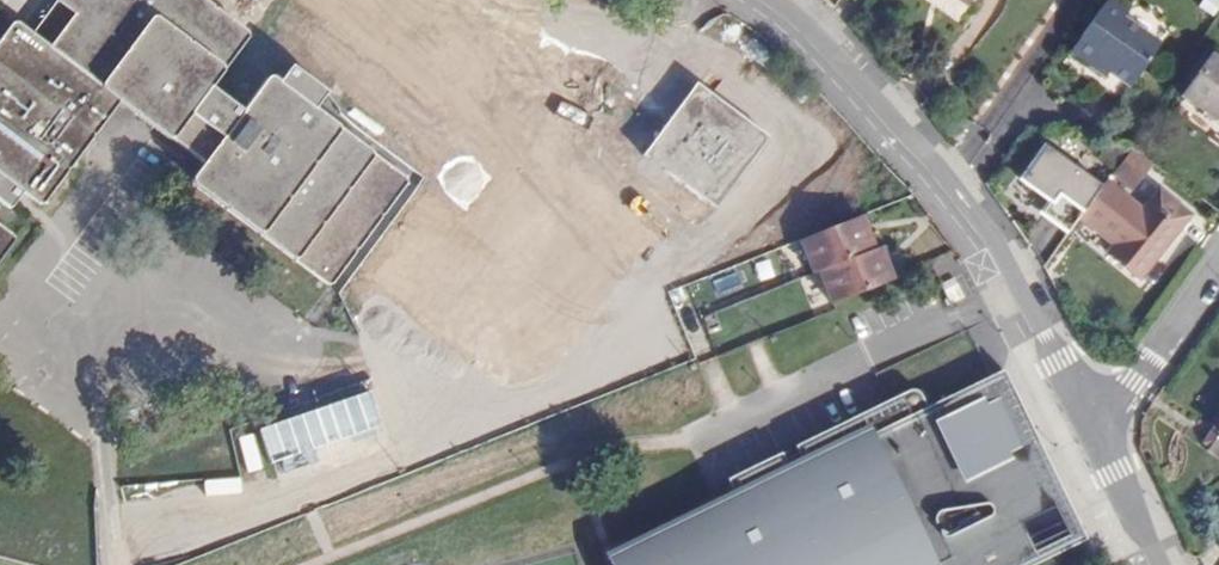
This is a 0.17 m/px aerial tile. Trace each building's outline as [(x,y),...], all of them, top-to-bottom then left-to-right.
[(242,112),(211,89),(251,35),(203,0),(57,0),(56,2),(74,15),(49,48),(31,35),(13,22),(0,40),(0,202),(10,210),(23,194),(41,208),(118,103),(171,141),(173,140),(204,163),(189,183),(331,288),(410,182),(270,76),(242,112)] [(1072,51),(1091,65),(1094,61),(1111,73),(1132,87),(1163,46),(1124,18),(1129,10),(1114,0),(1108,0),(1072,51)] [(74,15),(56,2),(31,35),(49,48),(74,15)] [(1218,124),(1218,61),(1211,55),(1181,97),(1218,124)] [(1111,73),(1094,61),(1091,65),(1108,77),(1111,73)] [(769,138),(696,84),(642,155),(715,208),(769,138)] [(1187,212),(1155,189),(1140,213),(1102,183),(1080,215),(1116,243),(1106,255),(1138,279),(1153,259),(1148,255),(1154,247),(1159,251),(1187,212)] [(873,212),(862,216),(866,227),(877,223),(873,212)] [(838,303),(894,281),(885,258),(880,247),(875,250),(866,227),(862,216),(806,238),(819,272),(825,269),(838,303)] [(0,226),(0,262),(17,239),(0,226)] [(892,243),(880,247),(885,258),(896,253),(892,243)] [(1153,259),(1159,251),(1154,247),(1148,255),(1153,259)] [(1021,556),(1001,513),(1032,499),(1029,493),(1042,487),(992,379),(924,411),(878,432),(869,412),(790,449),(795,458),(784,463),(780,454),(723,480),(732,500),(622,551),(628,564),(1003,564),(1021,556)] [(396,448),(375,390),(260,430),(280,489),(396,448)] [(919,393),(912,392),(869,412),(878,432),(924,411),(919,393)] [(1207,451),(1218,460),(1218,434),(1207,451)] [(795,458),(790,449),(780,454),(784,463),(795,458)] [(622,551),(607,558),(611,564),(628,564),(622,551)]
